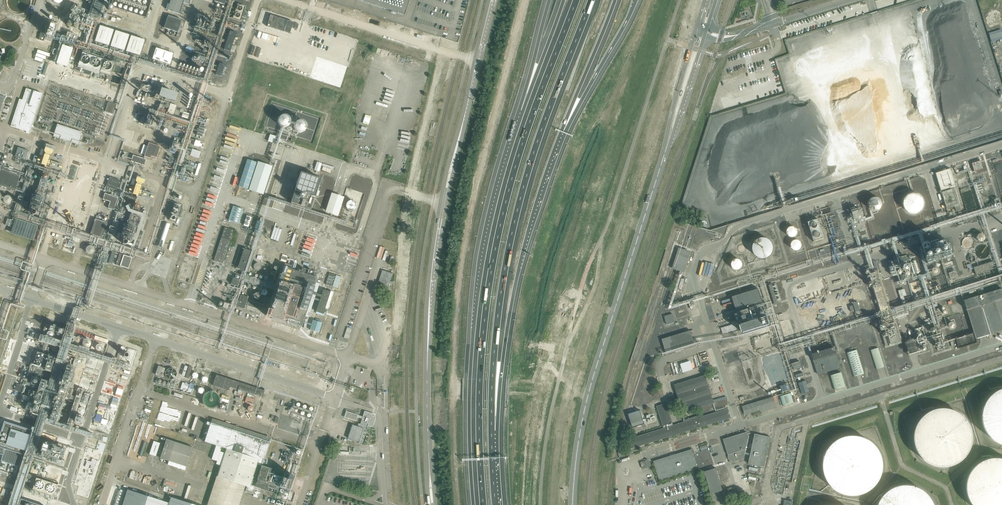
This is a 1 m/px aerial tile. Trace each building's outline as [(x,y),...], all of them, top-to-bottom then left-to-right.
[(167,10),(179,14),(183,3),(189,4),(190,0),(170,0),(167,10)] [(403,14),(408,0),(360,0),(403,14)] [(982,9),(1001,3),(1001,0),(979,0),(982,9)] [(231,18),(241,21),(244,7),(235,4),(231,18)] [(168,16),(164,28),(178,32),(182,20),(168,16)] [(52,38),(56,40),(51,60),(57,62),(57,63),(59,64),(60,65),(68,67),(70,60),(72,56),(75,57),(77,51),(76,50),(79,45),(78,50),(82,44),(77,41),(76,43),(75,42),(76,39),(55,33),(57,27),(50,26),(47,31),(42,29),(40,38),(43,41),(45,38),(48,38),(51,40),(52,38)] [(109,46),(114,30),(100,26),(95,42),(109,46)] [(124,51),(129,35),(115,31),(110,47),(124,51)] [(236,33),(230,31),(224,50),(230,52),(236,33)] [(990,41),(1001,41),(1001,31),(990,31),(990,41)] [(140,56),(145,40),(131,36),(126,52),(140,56)] [(189,71),(191,71),(192,64),(179,62),(177,71),(182,72),(182,70),(189,71)] [(225,64),(219,63),(215,75),(221,76),(225,64)] [(159,97),(176,102),(178,93),(161,88),(159,97)] [(15,124),(14,127),(22,130),(23,127),(31,129),(42,94),(26,89),(15,124)] [(171,103),(168,112),(174,114),(177,105),(171,103)] [(143,126),(159,130),(162,119),(147,115),(143,126)] [(82,132),(57,124),(54,134),(61,136),(60,139),(71,143),(73,140),(79,142),(82,132)] [(196,135),(202,137),(205,127),(200,125),(196,135)] [(160,147),(149,143),(148,146),(144,145),(141,154),(145,155),(144,157),(151,159),(152,156),(157,158),(160,147)] [(172,143),(170,152),(176,153),(178,145),(172,143)] [(18,147),(16,156),(26,160),(29,151),(18,147)] [(54,149),(47,147),(42,163),(45,165),(43,173),(48,175),(51,165),(59,168),(60,163),(51,159),(54,149)] [(190,157),(199,160),(201,153),(192,150),(190,157)] [(132,155),(131,161),(144,166),(146,160),(132,155)] [(89,160),(82,158),(77,175),(81,176),(78,185),(83,186),(86,176),(94,179),(95,174),(86,171),(89,160)] [(247,159),(238,186),(247,189),(256,162),(247,159)] [(258,161),(249,190),(263,195),(272,166),(258,161)] [(972,164),(974,171),(983,169),(980,161),(972,164)] [(0,172),(0,186),(16,191),(21,175),(1,169),(0,172)] [(950,169),(934,174),(936,181),(952,176),(950,169)] [(311,209),(321,179),(300,173),(290,202),(311,209)] [(110,178),(107,186),(117,190),(120,181),(110,178)] [(954,189),(942,193),(947,208),(948,209),(949,209),(948,208),(954,206),(956,212),(961,210),(954,189)] [(970,191),(962,193),(967,210),(975,208),(970,191)] [(332,192),(326,211),(339,215),(345,196),(332,192)] [(924,202),(924,200),(923,198),(922,196),(921,195),(920,194),(918,193),(916,192),(914,192),(912,192),(909,193),(908,193),(907,194),(905,196),(904,198),(903,200),(903,202),(903,204),(904,206),(905,208),(906,209),(907,211),(909,212),(911,212),(913,213),(916,213),(918,212),(920,211),(921,210),(922,208),(923,206),(924,205),(924,202)] [(30,205),(39,208),(43,196),(34,193),(30,205)] [(103,200),(110,202),(108,209),(114,211),(118,198),(105,193),(103,200)] [(13,200),(12,198),(12,197),(11,196),(10,196),(9,196),(7,196),(6,196),(6,197),(5,198),(5,200),(5,201),(6,202),(6,203),(7,204),(9,204),(10,204),(11,203),(12,202),(12,201),(13,200)] [(870,198),(870,209),(881,209),(881,198),(870,198)] [(172,213),(178,215),(182,203),(176,200),(172,213)] [(64,216),(75,220),(80,206),(70,202),(64,216)] [(233,206),(228,220),(238,223),(243,209),(233,206)] [(862,214),(862,213),(861,211),(860,210),(859,209),(858,209),(857,209),(855,209),(854,210),(853,212),(852,214),(853,215),(853,216),(854,217),(856,218),(857,218),(858,218),(859,218),(861,217),(861,215),(862,214)] [(246,214),(242,226),(249,228),(253,217),(246,214)] [(15,219),(11,233),(34,241),(38,227),(15,219)] [(90,234),(102,238),(107,223),(95,219),(90,234)] [(805,222),(813,244),(824,240),(816,219),(805,222)] [(257,221),(253,232),(260,235),(264,223),(257,221)] [(797,231),(797,230),(796,229),(795,228),(794,227),(793,226),(792,226),(791,226),(789,227),(788,228),(788,229),(788,231),(788,232),(789,234),(790,235),(791,235),(792,235),(793,235),(795,234),(796,233),(797,231)] [(224,227),(213,261),(222,264),(233,230),(224,227)] [(988,237),(988,235),(987,233),(986,232),(984,232),(982,232),(981,232),(980,233),(979,233),(979,234),(978,235),(978,236),(978,237),(979,238),(980,240),(981,241),(982,241),(983,242),(985,241),(987,240),(987,239),(988,238),(988,237)] [(773,247),(773,245),(773,243),(772,241),(770,240),(769,239),(767,238),(765,237),(763,237),(761,237),(759,238),(757,239),(756,240),(755,242),(754,244),(753,246),(753,247),(753,249),(754,251),(755,253),(756,254),(757,255),(759,256),(760,257),(762,257),(764,257),(767,257),(768,256),(770,255),(771,253),(772,251),(773,249),(773,247)] [(801,244),(801,243),(801,242),(800,240),(798,239),(797,239),(796,239),(795,239),(794,240),(793,240),(792,241),(792,242),(791,244),(791,246),(792,247),(794,248),(796,249),(797,249),(798,248),(800,247),(801,246),(801,244)] [(941,259),(950,257),(947,239),(926,242),(927,246),(924,246),(927,263),(937,261),(936,258),(941,257),(941,259)] [(975,244),(975,242),(974,240),(972,239),(971,239),(970,239),(969,239),(968,239),(967,240),(965,242),(965,243),(965,245),(966,247),(968,248),(969,248),(970,249),(971,248),(973,248),(973,247),(975,246),(975,245),(975,244)] [(986,255),(991,255),(990,244),(976,246),(978,260),(986,259),(986,255)] [(97,250),(97,248),(96,247),(95,246),(93,245),(91,245),(90,246),(89,246),(88,248),(88,250),(88,251),(89,253),(91,254),(92,254),(94,254),(95,253),(97,252),(97,251),(97,250)] [(312,247),(301,245),(299,252),(310,255),(312,247)] [(672,269),(684,273),(691,251),(679,247),(672,269)] [(237,268),(242,270),(247,272),(254,252),(244,249),(237,268)] [(116,265),(128,269),(132,258),(119,254),(116,265)] [(899,275),(899,279),(915,278),(915,274),(917,274),(917,272),(919,268),(911,266),(909,266),(909,262),(907,262),(908,260),(904,259),(909,258),(910,257),(907,256),(898,257),(899,260),(898,264),(894,263),(893,267),(891,267),(891,268),(891,271),(894,272),(896,272),(896,275),(899,275)] [(265,263),(265,262),(264,261),(264,260),(263,259),(261,258),(260,258),(259,259),(258,259),(257,261),(256,262),(257,264),(257,265),(259,266),(260,267),(262,266),(263,265),(264,264),(265,263)] [(266,315),(301,327),(306,312),(314,288),(317,278),(316,277),(317,274),(308,271),(307,274),(304,274),(305,270),(302,269),(300,272),(292,270),(295,260),(290,258),(288,264),(285,263),(270,310),(268,309),(266,315)] [(742,264),(742,263),(742,262),(742,261),(741,260),(739,258),(737,258),(736,258),(735,258),(733,259),(732,260),(732,261),(731,263),(731,264),(732,266),(733,267),(734,268),(735,268),(737,269),(738,269),(739,268),(740,268),(741,267),(742,265),(742,264)] [(993,261),(974,267),(976,275),(990,271),(989,267),(994,266),(993,261)] [(905,340),(885,265),(875,268),(891,325),(885,327),(890,344),(905,340)] [(393,273),(382,270),(378,283),(381,283),(380,287),(381,286),(388,288),(393,273)] [(329,273),(326,285),(331,287),(335,275),(329,273)] [(231,284),(237,286),(239,280),(233,278),(231,284)] [(773,304),(782,300),(775,282),(766,285),(773,304)] [(314,288),(306,312),(310,313),(318,289),(314,288)] [(732,297),(739,319),(740,322),(743,333),(769,324),(758,289),(732,297)] [(901,297),(907,295),(905,289),(899,291),(901,297)] [(978,296),(981,306),(967,310),(974,333),(956,339),(959,348),(977,343),(976,339),(1001,331),(1001,289),(978,296)] [(330,292),(323,290),(316,312),(323,314),(330,292)] [(236,307),(244,309),(248,297),(240,295),(236,307)] [(247,306),(261,310),(263,305),(249,300),(247,306)] [(851,312),(856,310),(856,312),(860,311),(857,301),(853,303),(853,305),(849,306),(851,312)] [(667,325),(676,322),(673,313),(664,316),(667,325)] [(735,324),(740,322),(739,319),(731,322),(732,325),(721,328),(723,334),(737,330),(735,324)] [(322,323),(313,320),(310,330),(319,333),(322,323)] [(94,330),(83,327),(81,334),(92,338),(94,330)] [(347,327),(344,338),(348,339),(352,329),(347,327)] [(695,345),(690,331),(662,339),(666,354),(695,345)] [(927,332),(913,336),(917,350),(931,346),(927,332)] [(107,349),(110,338),(96,334),(92,344),(107,349)] [(772,338),(759,342),(762,349),(775,345),(772,338)] [(834,347),(811,354),(818,375),(841,368),(834,347)] [(878,348),(871,351),(877,370),(884,368),(878,348)] [(857,350),(846,353),(854,377),(864,374),(857,350)] [(735,352),(725,355),(728,363),(737,360),(735,352)] [(804,376),(797,352),(789,355),(796,378),(804,376)] [(779,355),(765,359),(772,383),(786,379),(779,355)] [(690,361),(680,364),(683,373),(693,370),(690,361)] [(155,374),(162,376),(165,367),(158,365),(155,374)] [(178,374),(178,373),(178,372),(178,371),(177,370),(176,369),(175,369),(173,369),(172,369),(171,369),(170,370),(169,372),(169,373),(169,374),(169,375),(170,377),(172,378),(173,378),(175,378),(177,377),(178,375),(178,374)] [(841,373),(830,376),(835,390),(845,387),(841,373)] [(264,390),(216,375),(212,385),(229,391),(230,387),(262,397),(264,390)] [(705,375),(675,384),(674,385),(683,413),(714,403),(705,375)] [(806,380),(798,383),(802,394),(809,392),(806,380)] [(1001,388),(998,389),(995,391),(993,393),(991,394),(989,397),(987,399),(985,402),(984,404),(983,407),(982,410),(982,413),(981,416),(982,419),(982,422),(983,425),(984,428),(985,431),(987,433),(989,435),(991,438),(993,440),(996,441),(998,443),(1001,444),(1001,388)] [(791,393),(780,397),(783,406),(794,403),(791,393)] [(773,396),(742,407),(744,415),(760,410),(761,412),(777,407),(773,396)] [(627,439),(629,449),(731,418),(728,408),(701,417),(700,415),(688,419),(689,420),(669,427),(668,425),(672,423),(666,403),(657,406),(664,428),(627,439)] [(973,440),(973,437),(973,434),(972,431),(972,428),(971,426),(970,423),(968,421),(966,418),(965,416),(962,414),(960,412),(958,411),(955,410),(953,408),(950,408),(947,407),(944,407),(941,407),(938,407),(935,408),(933,409),(930,410),(927,411),(925,413),(923,415),(921,417),(919,419),(917,421),(916,424),(915,427),(914,429),(914,432),(913,435),(913,438),(913,441),(914,444),(915,446),(916,449),(917,452),(919,454),(920,456),(922,458),(925,460),(927,462),(930,463),(932,464),(935,465),(938,466),(941,466),(943,466),(946,466),(949,466),(952,465),(955,464),(957,463),(960,461),(962,460),(964,458),(966,456),(968,453),(969,451),(971,448),(972,445),(972,443),(973,440)] [(346,411),(344,417),(356,421),(357,417),(362,419),(362,418),(363,418),(364,417),(358,415),(346,411)] [(644,424),(640,411),(628,414),(633,428),(644,424)] [(352,424),(348,438),(359,442),(363,443),(368,426),(368,425),(370,426),(372,425),(375,418),(373,415),(365,412),(364,417),(363,418),(362,418),(362,419),(359,427),(352,424)] [(684,421),(682,415),(676,417),(677,421),(674,422),(675,424),(684,421)] [(262,466),(271,438),(212,419),(204,442),(216,445),(212,459),(218,461),(217,464),(221,465),(215,482),(224,485),(226,480),(247,487),(245,492),(258,496),(261,488),(266,490),(268,487),(275,490),(276,486),(282,488),(281,491),(284,492),(288,493),(294,476),(289,474),(287,479),(269,473),(271,469),(262,466)] [(747,432),(723,439),(731,463),(743,459),(749,437),(747,432)] [(764,467),(771,437),(754,434),(748,464),(764,467)] [(882,467),(882,464),(882,462),(882,459),(881,456),(880,453),(879,451),(877,448),(876,446),(874,444),(872,442),(869,440),(867,439),(864,437),(861,436),(859,436),(856,435),(853,435),(850,435),(847,435),(844,436),(842,437),(839,438),(837,440),(834,441),(832,443),(830,445),(828,447),(827,450),(825,452),(824,455),(823,458),(823,461),(823,464),(823,466),(823,469),(824,472),(824,475),(826,478),(827,480),(828,482),(830,485),(832,487),(835,489),(837,490),(839,492),(842,493),(845,494),(848,494),(851,494),(853,495),(856,494),(859,494),(862,493),(865,492),(867,491),(870,489),(872,487),(874,485),(876,483),(878,481),(879,478),(880,476),(881,473),(882,470),(882,467)] [(185,470),(192,448),(166,439),(160,458),(169,461),(168,465),(185,470)] [(154,441),(149,454),(156,456),(160,443),(154,441)] [(659,481),(698,469),(692,449),(653,461),(654,463),(659,481)] [(1000,457),(997,457),(994,457),(991,457),(989,458),(986,459),(983,460),(981,461),(978,463),(976,465),(974,467),(972,469),(971,471),(969,474),(968,477),(967,479),(967,482),(966,485),(966,488),(967,491),(967,494),(968,496),(969,499),(970,502),(972,504),(973,504),(1001,504),(1001,457),(1000,457)] [(779,460),(779,494),(787,494),(788,461),(779,460)] [(716,469),(704,472),(710,494),(722,491),(716,469)] [(934,503),(932,501),(931,498),(929,496),(927,494),(925,492),(923,490),(920,489),(918,487),(915,486),(912,486),(909,485),(907,485),(904,485),(901,485),(898,486),(895,487),(893,488),(890,489),(888,491),(886,493),(884,495),(882,497),(880,500),(879,502),(878,504),(934,504),(934,503)] [(122,504),(168,504),(169,502),(128,489),(122,504)]
